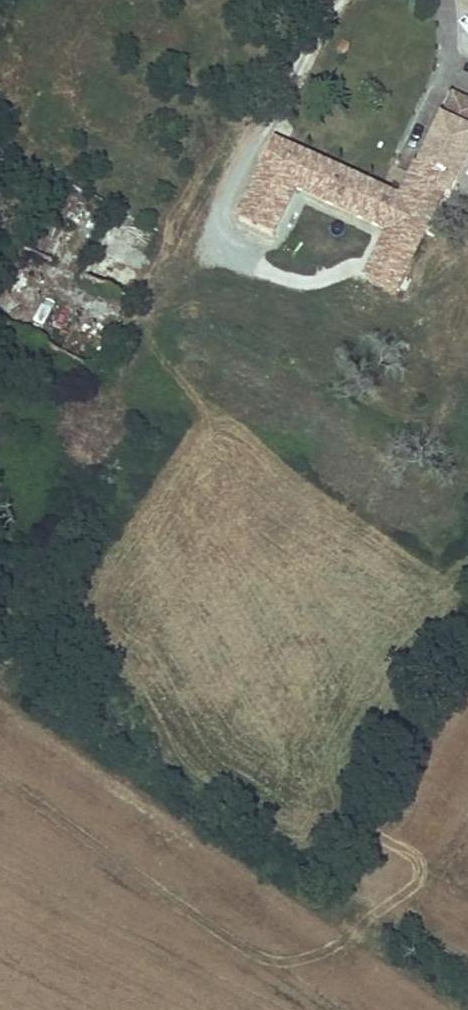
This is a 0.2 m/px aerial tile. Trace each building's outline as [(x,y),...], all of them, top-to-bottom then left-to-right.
[(274,142),(239,218),(275,234),(297,186),(381,226),(374,243),(383,248),(368,279),(396,294),(443,191),(450,194),(467,157),(467,101),(453,94),(442,118),(439,117),(399,201),(274,142)] [(165,233),(113,206),(76,277),(128,304),(165,233)]
